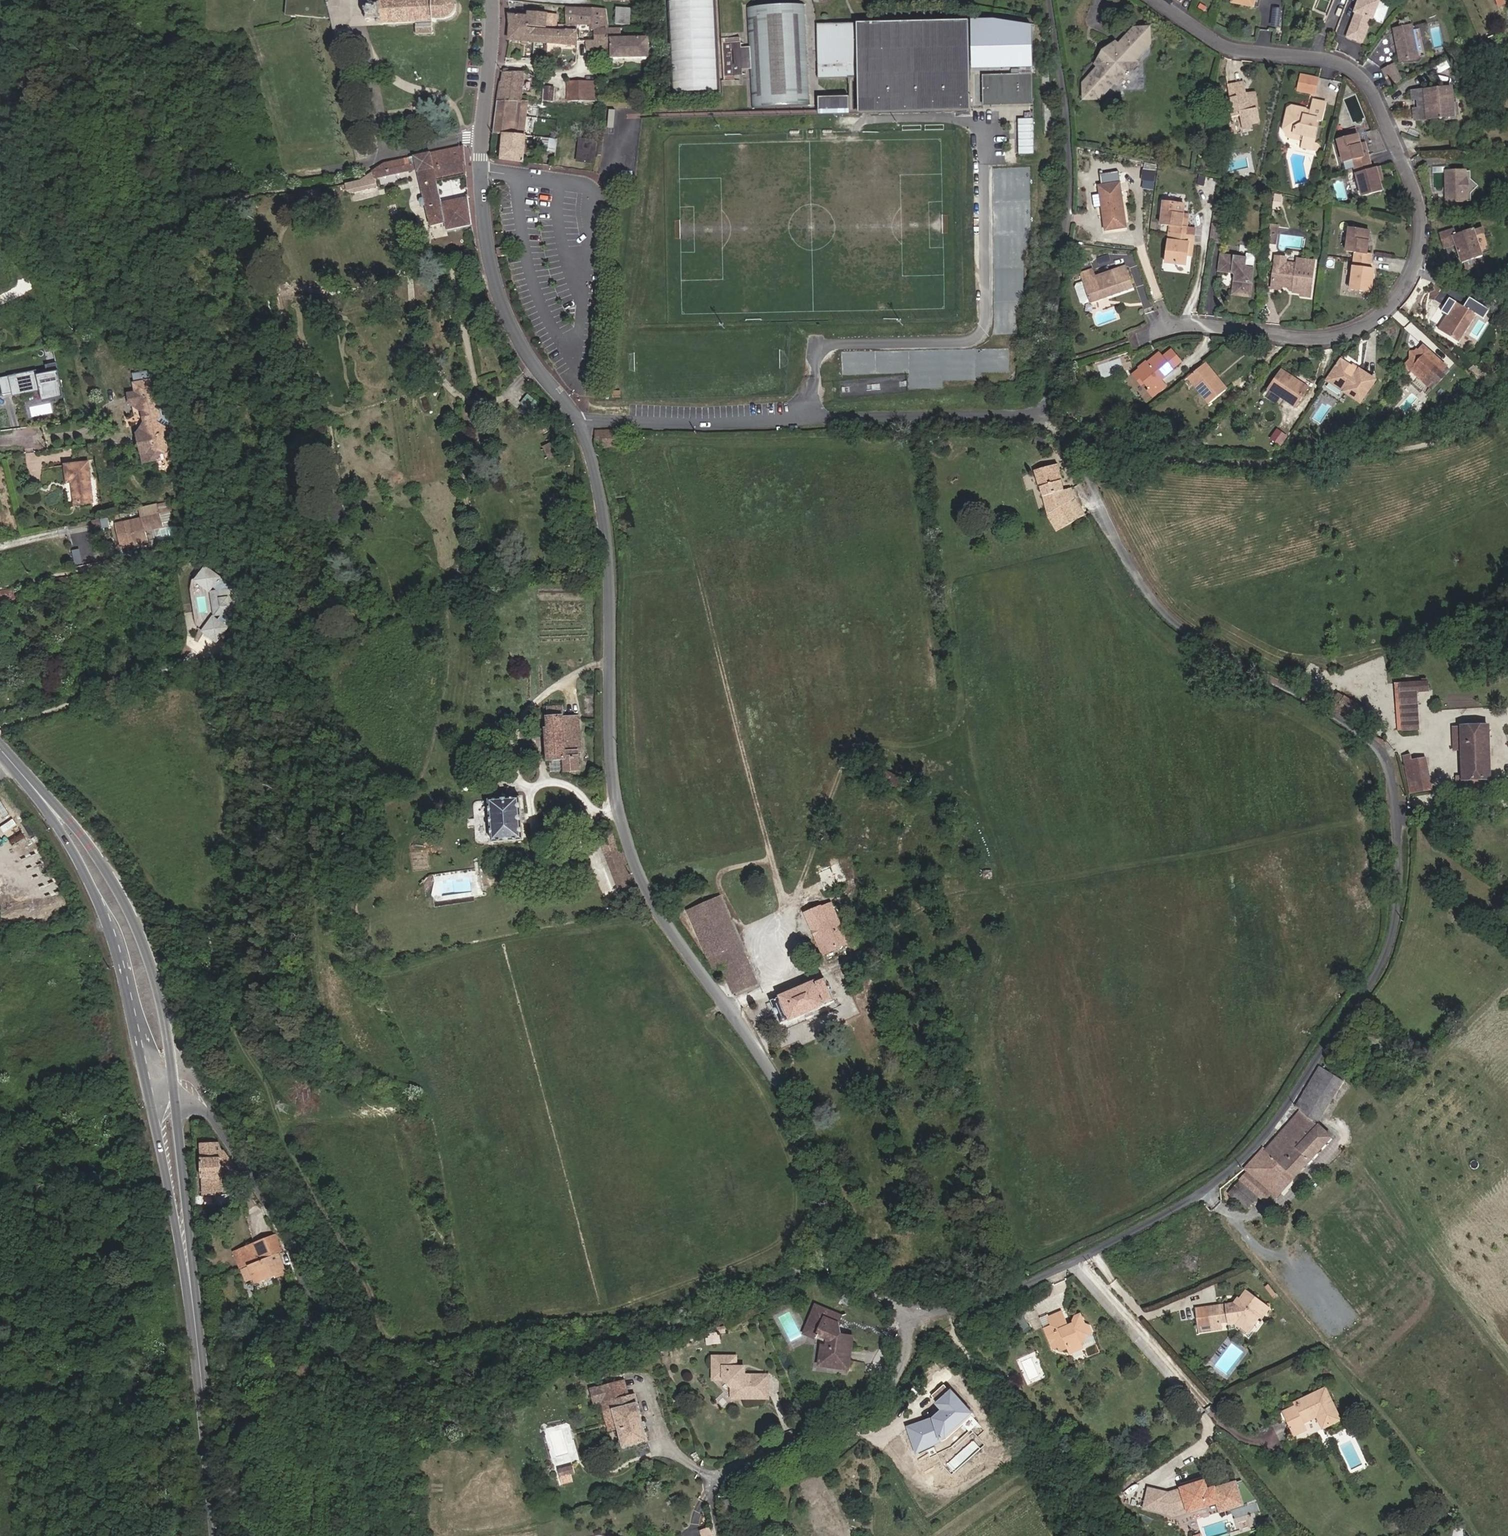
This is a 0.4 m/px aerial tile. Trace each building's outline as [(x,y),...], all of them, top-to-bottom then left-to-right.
[(291,16),(330,20),(327,5),(316,4),(313,4),(313,0),(292,0),(291,16)] [(365,4),(365,7),(367,7),(367,18),(365,18),(366,20),(367,20),(368,22),(370,22),(370,20),(377,20),(377,23),(380,25),(381,26),(383,25),(383,24),(394,24),(394,25),(397,25),(397,24),(414,24),(417,24),(417,33),(416,34),(418,36),(419,35),(432,34),(432,32),(432,20),(443,20),(446,19),(449,18),(453,16),(456,14),(457,12),(456,12),(457,9),(457,8),(456,6),(457,6),(456,4),(455,5),(453,2),(454,1),(453,0),(452,1),(449,0),(379,0),(379,1),(377,1),(376,4),(369,5),(369,2),(367,3),(367,4),(365,4)] [(1354,11),(1355,12),(1346,36),(1361,42),(1371,18),(1373,19),(1373,17),(1380,20),(1382,19),(1387,6),(1386,4),(1380,1),(1380,0),(1358,0),(1354,11)] [(716,1),(666,4),(671,95),(720,92),(716,1)] [(803,7),(748,9),(750,50),(740,50),(739,39),(721,40),(723,82),(734,82),(733,76),(742,75),(742,71),(751,70),(753,110),(808,107),(803,7)] [(587,50),(596,50),(607,50),(607,40),(607,37),(605,38),(605,32),(598,32),(598,26),(602,26),(601,10),(584,9),(567,8),(566,32),(555,31),(550,30),(549,44),(577,46),(577,41),(587,42),(587,50)] [(627,12),(614,10),(612,26),(625,27),(627,12)] [(529,17),(509,15),(511,27),(546,30),(547,14),(545,14),(529,12),(529,17)] [(547,14),(546,30),(550,30),(555,31),(557,15),(547,14)] [(857,24),(817,24),(818,78),(858,77),(859,110),(970,109),(969,21),(857,24)] [(509,40),(549,44),(550,30),(546,30),(511,27),(509,40)] [(1403,62),(1427,57),(1422,30),(1414,32),(1413,28),(1397,31),(1403,62)] [(657,29),(657,32),(658,41),(665,41),(664,29),(657,29)] [(1080,80),(1081,93),(1087,98),(1098,99),(1110,87),(1109,85),(1112,82),(1116,85),(1135,64),(1132,61),(1136,57),(1138,59),(1149,48),(1151,34),(1145,29),(1131,29),(1120,40),(1123,43),(1118,47),(1114,43),(1095,64),(1098,67),(1094,70),(1091,68),(1080,80)] [(607,40),(607,50),(610,50),(610,61),(649,60),(648,38),(607,40)] [(1395,66),(1385,71),(1392,85),(1402,79),(1395,66)] [(503,72),(498,101),(519,101),(522,72),(503,72)] [(982,86),(982,103),(1033,102),(1032,91),(1032,74),(982,76),(982,86)] [(1301,75),(1296,90),(1314,95),(1319,80),(1301,75)] [(1249,98),(1248,91),(1247,87),(1242,82),(1228,84),(1231,98),(1224,99),(1227,118),(1244,115),(1245,123),(1255,121),(1262,120),(1258,97),(1249,98)] [(578,101),(581,101),(586,101),(586,86),(566,86),(566,100),(578,101)] [(555,88),(546,87),(545,100),(554,101),(555,88)] [(1257,90),(1248,91),(1249,98),(1258,97),(1257,90)] [(1448,105),(1454,104),(1453,90),(1414,93),(1415,100),(1422,99),(1422,108),(1420,108),(1420,110),(1415,111),(1416,121),(1449,119),(1448,105)] [(849,97),(818,98),(818,111),(849,111),(849,97)] [(522,136),(526,101),(519,101),(498,101),(493,133),(503,134),(522,136)] [(1294,133),(1300,134),(1305,135),(1304,140),(1314,142),(1317,125),(1315,125),(1316,120),(1322,121),(1325,104),(1313,101),(1310,116),(1306,115),(1308,110),(1291,106),(1287,109),(1285,122),(1295,129),(1294,133)] [(1034,155),(1033,120),(1017,120),(1018,156),(1034,155)] [(1255,121),(1245,123),(1247,131),(1257,129),(1255,121)] [(1299,140),(1300,134),(1294,133),(1295,129),(1285,122),(1287,137),(1299,140)] [(1378,130),(1366,134),(1369,144),(1372,156),(1387,152),(1378,130)] [(501,159),(522,162),(524,145),(523,145),(524,136),(522,136),(503,134),(501,159)] [(1364,158),(1361,146),(1359,136),(1340,140),(1346,162),(1354,160),(1362,197),(1386,192),(1383,180),(1380,169),(1375,170),(1372,156),(1364,158)] [(555,141),(543,140),(542,151),(553,153),(555,141)] [(1314,142),(1304,140),(1302,147),(1312,149),(1314,142)] [(595,142),(580,141),(577,162),(593,164),(595,142)] [(603,142),(598,141),(596,156),(595,167),(600,167),(603,142)] [(1314,142),(1312,149),(1319,151),(1321,144),(1314,142)] [(1369,144),(1361,146),(1364,158),(1372,156),(1369,144)] [(448,232),(472,226),(468,198),(442,204),(437,182),(466,176),(464,159),(463,147),(385,164),(360,181),(341,185),(342,191),(347,190),(347,191),(351,190),(352,193),(372,189),(371,185),(375,181),(375,179),(418,170),(431,228),(446,224),(448,232)] [(1228,158),(1221,159),(1222,174),(1229,173),(1228,158)] [(1467,172),(1447,172),(1447,194),(1449,193),(1449,202),(1467,202),(1467,194),(1470,187),(1467,180),(1467,172)] [(1472,172),(1467,172),(1467,180),(1470,187),(1467,194),(1467,202),(1472,202),(1472,194),(1477,187),(1472,181),(1472,180),(1472,172)] [(1122,182),(1098,185),(1106,232),(1130,228),(1122,182)] [(304,205),(304,206),(322,201),(319,190),(301,194),(303,202),(304,205)] [(1182,225),(1184,213),(1186,205),(1166,202),(1163,224),(1172,225),(1168,262),(1187,265),(1189,254),(1191,242),(1187,241),(1189,226),(1182,225)] [(1191,214),(1184,213),(1182,225),(1189,226),(1191,214)] [(1199,227),(1189,226),(1187,241),(1191,242),(1189,254),(1195,255),(1199,227)] [(1371,232),(1352,230),(1349,252),(1357,253),(1352,289),(1373,292),(1376,270),(1370,269),(1372,255),(1368,254),(1371,232)] [(1455,230),(1444,233),(1442,240),(1444,248),(1457,245),(1454,236),(1457,235),(1455,230)] [(1457,235),(1454,236),(1457,245),(1463,264),(1465,263),(1467,269),(1478,265),(1477,259),(1483,257),(1474,230),(1457,235)] [(505,247),(497,248),(497,252),(498,258),(507,257),(505,247)] [(1237,275),(1237,280),(1234,279),(1233,291),(1252,293),(1255,268),(1249,267),(1246,262),(1246,257),(1223,253),(1221,269),(1235,271),(1237,275)] [(1247,253),(1246,257),(1246,262),(1249,267),(1255,268),(1257,258),(1253,253),(1247,253)] [(1277,265),(1286,266),(1287,259),(1278,258),(1277,265)] [(1296,286),(1295,293),(1303,294),(1302,298),(1312,299),(1317,263),(1300,261),(1299,265),(1290,264),(1286,266),(1277,265),(1274,286),(1288,288),(1291,285),(1296,286)] [(1094,302),(1136,287),(1128,264),(1098,275),(1095,267),(1082,272),(1093,300),(1094,302)] [(1093,300),(1088,288),(1080,290),(1084,303),(1093,300)] [(1462,342),(1479,316),(1451,298),(1443,310),(1450,314),(1440,329),(1462,342)] [(1434,388),(1452,369),(1432,352),(1426,347),(1421,353),(1412,353),(1413,362),(1409,366),(1415,371),(1434,388)] [(1162,354),(1134,375),(1141,385),(1145,382),(1152,391),(1149,393),(1154,399),(1168,389),(1163,382),(1175,373),(1174,372),(1183,365),(1174,352),(1165,359),(1162,354)] [(1362,370),(1344,357),(1329,378),(1365,402),(1380,379),(1364,368),(1362,370)] [(0,380),(0,384),(3,397),(16,394),(17,397),(40,393),(42,404),(63,400),(55,364),(45,367),(47,376),(38,378),(37,372),(0,380)] [(1227,393),(1205,366),(1188,380),(1193,386),(1209,408),(1227,393)] [(1310,388),(1286,374),(1274,392),(1298,408),(1310,388)] [(151,375),(132,378),(134,394),(129,394),(123,395),(125,406),(130,406),(132,417),(136,416),(137,423),(133,424),(135,436),(131,436),(133,447),(137,446),(139,445),(142,463),(158,460),(168,451),(164,430),(168,425),(165,407),(158,401),(154,383),(153,384),(151,375)] [(1193,386),(1188,380),(1183,385),(1187,391),(1193,386)] [(622,447),(623,432),(596,432),(596,448),(622,447)] [(1044,449),(1046,441),(1035,436),(1032,445),(1044,449)] [(555,441),(543,447),(549,460),(562,453),(555,441)] [(88,463),(67,466),(68,481),(75,481),(76,506),(92,505),(88,463)] [(1057,467),(1036,473),(1048,514),(1046,515),(1056,533),(1083,515),(1074,499),(1072,490),(1064,494),(1057,467)] [(76,506),(75,481),(68,481),(65,481),(66,506),(76,506)] [(166,504),(156,507),(158,515),(168,513),(166,504)] [(158,515),(156,507),(147,509),(137,512),(140,522),(122,526),(126,546),(144,542),(142,533),(161,528),(160,523),(158,515)] [(168,513),(158,515),(160,523),(170,521),(168,513)] [(115,528),(113,517),(96,521),(99,532),(115,528)] [(72,550),(75,564),(83,563),(80,549),(72,550)] [(248,599),(206,568),(196,582),(209,591),(212,587),(220,593),(223,613),(218,621),(214,618),(204,632),(218,641),(248,599)] [(68,588),(66,580),(52,583),(54,592),(57,591),(68,588)] [(25,609),(21,591),(0,595),(0,615),(25,609)] [(223,613),(220,593),(212,594),(216,615),(223,613)] [(1414,683),(1415,692),(1427,691),(1427,682),(1414,683)] [(1321,685),(1316,692),(1339,704),(1343,698),(1324,687),(1321,685)] [(1358,722),(1365,710),(1348,701),(1341,711),(1358,722)] [(563,709),(548,710),(549,717),(547,718),(548,732),(546,732),(549,774),(566,773),(566,775),(579,774),(578,755),(581,755),(579,718),(563,720),(563,709)] [(1402,722),(1403,728),(1411,728),(1411,729),(1419,729),(1418,721),(1402,722)] [(1489,726),(1463,727),(1464,787),(1476,786),(1476,789),(1491,788),(1489,726)] [(1429,784),(1425,759),(1406,762),(1409,787),(1429,784)] [(868,776),(914,797),(918,786),(873,766),(868,776)] [(524,841),(520,799),(490,802),(493,844),(524,841)] [(16,826),(4,830),(10,851),(22,848),(16,826)] [(611,836),(601,839),(604,854),(616,849),(611,836)] [(816,872),(824,888),(836,884),(829,867),(816,872)] [(729,986),(733,994),(757,984),(720,898),(687,911),(713,972),(722,968),(729,986)] [(838,947),(848,942),(843,931),(830,904),(821,907),(821,906),(805,913),(824,955),(839,949),(838,947)] [(862,906),(865,913),(870,910),(867,904),(862,906)] [(824,955),(828,964),(853,953),(848,942),(838,947),(839,949),(824,955)] [(818,983),(817,980),(779,995),(781,998),(772,1002),(781,1023),(791,1019),(792,1020),(834,1002),(825,980),(818,983)] [(1353,1042),(1340,1055),(1344,1059),(1357,1045),(1353,1042)] [(1295,1107),(1300,1111),(1315,1124),(1343,1081),(1322,1068),(1320,1067),(1295,1107)] [(1263,1149),(1244,1169),(1247,1172),(1269,1192),(1275,1198),(1331,1138),(1315,1124),(1300,1111),(1265,1151),(1263,1149)] [(218,1145),(217,1144),(202,1146),(203,1197),(227,1197),(227,1182),(221,1182),(221,1160),(229,1160),(223,1152),(220,1152),(218,1145)] [(1269,1192),(1247,1172),(1230,1193),(1246,1208),(1258,1196),(1263,1200),(1269,1192)] [(281,1252),(274,1235),(236,1249),(242,1267),(249,1264),(274,1254),(281,1252)] [(280,1271),(274,1254),(249,1264),(255,1281),(280,1271)] [(1267,1310),(1246,1294),(1239,1303),(1242,1306),(1239,1310),(1235,1311),(1234,1308),(1208,1311),(1211,1333),(1219,1332),(1219,1326),(1228,1325),(1228,1328),(1236,1327),(1245,1334),(1257,1319),(1260,1321),(1267,1310)] [(824,1312),(812,1307),(800,1335),(813,1340),(816,1331),(824,1331),(830,1333),(827,1338),(832,1340),(829,1346),(823,1346),(818,1346),(817,1358),(824,1368),(836,1369),(846,1362),(849,1339),(838,1337),(832,1328),(833,1325),(821,1320),(824,1312)] [(836,1318),(824,1312),(821,1320),(833,1325),(836,1318)] [(1062,1312),(1047,1318),(1050,1326),(1044,1329),(1053,1349),(1058,1347),(1060,1352),(1068,1348),(1071,1353),(1097,1342),(1089,1326),(1084,1324),(1082,1320),(1074,1316),(1071,1324),(1068,1326),(1062,1312)] [(729,1397),(748,1398),(748,1387),(756,1387),(756,1376),(740,1376),(740,1373),(734,1367),(732,1367),(732,1358),(711,1357),(710,1379),(722,1379),(729,1386),(729,1397)] [(764,1376),(756,1376),(756,1387),(748,1387),(748,1398),(764,1398),(764,1376)] [(623,1382),(609,1386),(614,1401),(627,1398),(623,1382)] [(609,1386),(587,1391),(592,1409),(599,1408),(607,1405),(615,1433),(619,1449),(644,1443),(632,1397),(627,1398),(614,1401),(609,1386)] [(1321,1418),(1327,1429),(1341,1422),(1324,1389),(1291,1406),(1291,1409),(1291,1417),(1283,1421),(1293,1441),(1306,1434),(1303,1428),(1315,1421),(1321,1418)] [(607,1405),(599,1408),(606,1435),(615,1433),(607,1405)] [(1291,1417),(1291,1409),(1280,1415),(1283,1421),(1291,1417)] [(1321,1432),(1327,1429),(1321,1418),(1315,1421),(1321,1432)] [(570,1468),(556,1472),(558,1480),(572,1476),(570,1468)] [(1166,1498),(1146,1493),(1141,1513),(1170,1520),(1191,1512),(1196,1516),(1203,1513),(1201,1509),(1210,1506),(1214,1517),(1236,1510),(1229,1489),(1205,1497),(1200,1482),(1177,1490),(1179,1493),(1183,1506),(1168,1511),(1163,1510),(1166,1498)] [(1179,1493),(1166,1498),(1163,1510),(1168,1511),(1183,1506),(1179,1493)] [(729,1500),(719,1501),(721,1516),(722,1518),(732,1516),(729,1500)]
